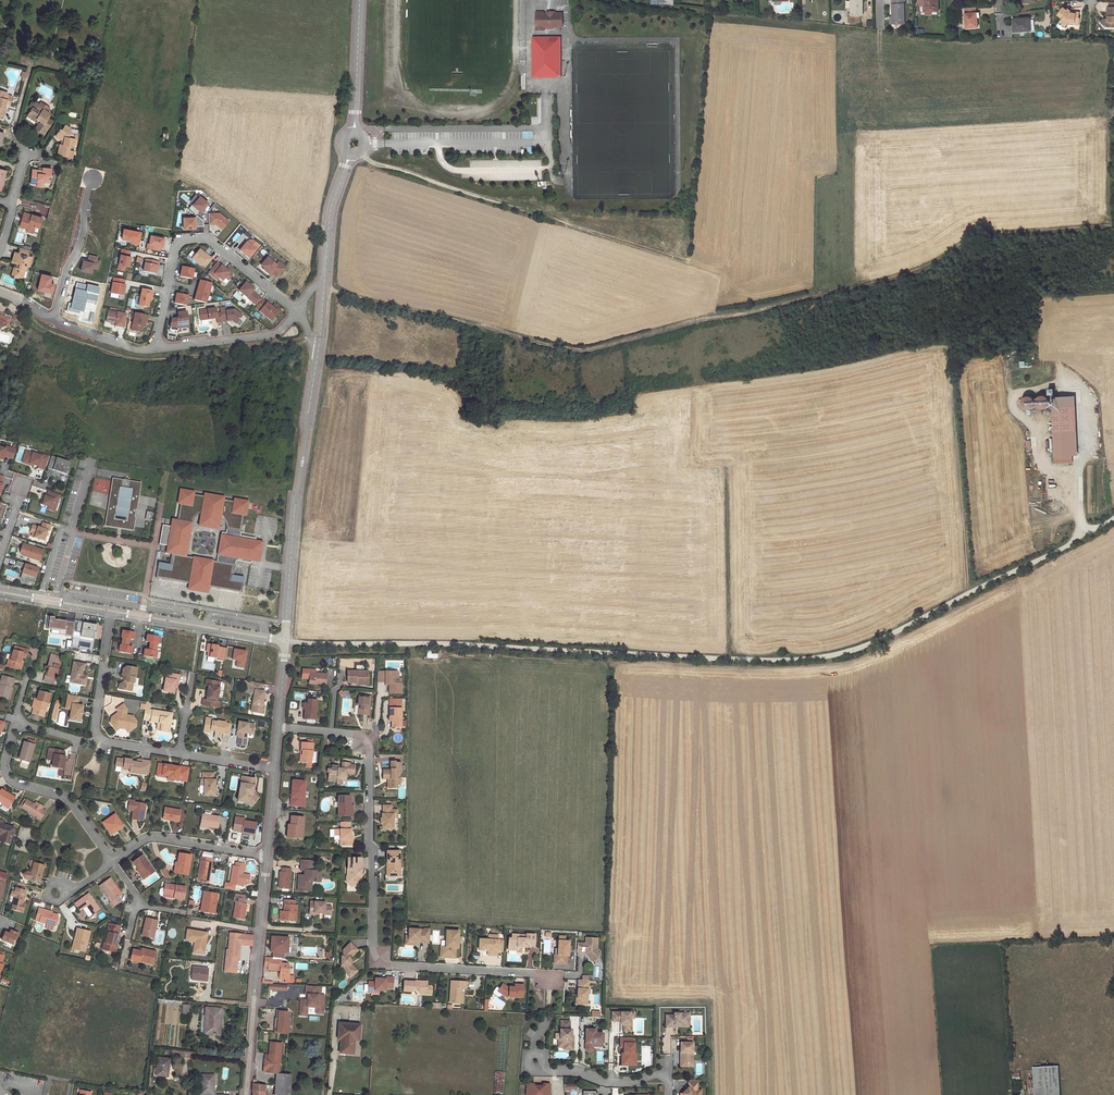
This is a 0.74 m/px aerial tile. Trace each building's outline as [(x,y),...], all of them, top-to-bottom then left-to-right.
[(852,23),(860,23),(860,15),(862,15),(863,0),(851,0),(851,15),(852,15),(852,17),(852,23)] [(905,23),(904,0),(894,0),(894,4),(893,4),(894,23),(905,23)] [(924,6),(924,11),(938,11),(938,0),(924,0),(924,6)] [(1109,7),(1108,7),(1108,17),(1108,21),(1106,19),(1104,19),(1101,22),(1106,27),(1113,27),(1113,7),(1109,7)] [(976,18),(976,13),(976,8),(965,9),(966,28),(976,27),(976,24),(977,24),(977,18),(976,18)] [(1070,13),(1070,11),(1068,9),(1067,11),(1063,8),(1057,15),(1062,19),(1061,21),(1067,25),(1068,24),(1069,22),(1079,24),(1080,18),(1079,17),(1080,12),(1076,12),(1076,14),(1070,13)] [(555,15),(548,15),(545,15),(545,13),(537,13),(537,25),(544,26),(544,28),(559,28),(559,25),(563,25),(563,13),(558,13),(558,15),(555,15)] [(1019,19),(1013,19),(1014,32),(1031,30),(1030,18),(1019,19)] [(1067,25),(1061,21),(1058,25),(1058,27),(1061,30),(1063,29),(1067,25)] [(560,37),(534,38),(534,76),(560,76),(560,37)] [(0,91),(0,116),(4,117),(7,105),(9,100),(5,99),(6,95),(7,93),(0,91)] [(47,129),(52,121),(47,118),(51,114),(48,111),(49,110),(40,104),(38,108),(34,105),(29,113),(37,118),(38,117),(41,120),(39,124),(35,129),(43,134),(43,133),(46,128),(47,129)] [(27,116),(39,124),(41,120),(38,117),(37,118),(29,113),(27,116)] [(69,133),(70,129),(65,126),(62,130),(61,129),(57,135),(64,140),(63,145),(61,145),(60,145),(58,153),(62,154),(69,156),(68,157),(72,158),(74,148),(73,147),(70,147),(71,143),(73,144),(76,144),(78,135),(69,133)] [(62,141),(61,145),(63,145),(64,140),(57,135),(56,136),(62,141)] [(42,171),(32,170),(30,183),(37,184),(37,181),(44,182),(50,183),(52,169),(43,168),(42,171)] [(195,206),(192,211),(198,216),(202,212),(203,213),(204,211),(203,211),(205,209),(206,209),(210,204),(201,197),(194,206),(195,206)] [(42,219),(23,213),(22,219),(23,219),(22,221),(21,221),(19,227),(27,229),(27,231),(33,233),(35,227),(39,228),(42,219)] [(218,225),(224,230),(231,222),(221,214),(210,215),(211,225),(218,225)] [(206,227),(205,222),(199,217),(197,219),(185,219),(186,231),(198,230),(197,228),(206,227)] [(121,239),(138,243),(141,232),(124,228),(121,239)] [(163,246),(165,237),(152,234),(150,243),(149,242),(148,247),(161,250),(162,246),(163,246)] [(240,251),(249,259),(259,247),(252,241),(249,241),(247,244),(246,243),(240,251)] [(30,251),(19,248),(18,253),(29,256),(30,251)] [(122,249),(117,269),(127,271),(131,257),(129,256),(130,251),(122,249)] [(191,260),(196,254),(192,251),(187,257),(191,260)] [(29,256),(18,253),(14,252),(11,263),(14,264),(14,265),(16,265),(15,267),(14,267),(11,275),(14,275),(14,277),(20,278),(20,277),(22,278),(26,266),(29,267),(32,257),(29,256)] [(202,252),(194,260),(202,267),(203,266),(206,269),(213,261),(210,258),(210,259),(202,252)] [(276,277),(284,267),(278,261),(275,264),(267,257),(263,262),(266,264),(263,267),(262,269),(268,274),(270,272),(272,273),(276,277)] [(146,259),(143,271),(155,274),(157,266),(158,266),(159,262),(146,259)] [(219,264),(210,274),(215,278),(216,276),(221,280),(224,282),(231,274),(219,264)] [(192,279),(195,269),(183,266),(181,276),(192,279)] [(124,286),(125,281),(114,278),(111,294),(123,296),(126,286),(124,286)] [(200,280),(194,299),(206,303),(212,283),(200,280)] [(247,285),(240,293),(254,304),(259,298),(256,296),(254,297),(252,295),(253,294),(255,292),(247,285)] [(144,290),(141,306),(150,308),(151,301),(152,296),(154,297),(155,292),(144,290)] [(188,307),(190,297),(178,294),(176,304),(188,307)] [(262,301),(259,298),(254,304),(257,307),(262,301)] [(263,302),(256,310),(260,313),(271,322),(278,314),(271,308),(270,309),(266,306),(267,305),(263,302)] [(221,310),(221,314),(222,323),(232,322),(236,325),(242,318),(235,312),(227,313),(226,309),(221,310)] [(116,326),(124,328),(127,314),(110,310),(107,320),(112,321),(117,322),(116,324),(116,326)] [(217,310),(201,312),(202,321),(217,319),(218,324),(222,323),(221,314),(217,315),(217,310)] [(136,319),(133,330),(143,332),(145,326),(146,321),(149,321),(150,316),(135,313),(134,318),(136,319)] [(190,328),(188,313),(179,314),(180,319),(173,319),(171,330),(178,332),(179,329),(190,328)] [(1051,406),(1054,463),(1072,462),(1072,455),(1077,455),(1075,406),(1051,406)] [(0,448),(0,459),(2,460),(3,456),(12,459),(15,450),(6,447),(5,449),(0,448)] [(38,455),(26,451),(22,463),(29,465),(30,463),(33,464),(39,466),(38,467),(44,469),(48,456),(38,453),(38,455)] [(70,462),(52,455),(48,468),(66,474),(70,462)] [(122,481),(113,479),(111,491),(113,492),(112,496),(110,496),(109,505),(116,507),(115,511),(108,510),(105,525),(118,528),(118,526),(121,526),(121,528),(132,530),(133,527),(135,517),(127,515),(129,509),(136,510),(137,503),(130,501),(131,495),(138,496),(138,495),(140,484),(128,482),(128,480),(123,479),(122,481)] [(183,500),(188,496),(192,497),(193,494),(193,492),(180,490),(177,503),(180,504),(182,504),(183,500)] [(56,508),(61,494),(49,491),(47,496),(46,496),(45,499),(43,499),(41,504),(50,506),(56,508)] [(195,570),(207,572),(205,587),(208,587),(211,588),(239,592),(242,593),(243,582),(242,582),(243,577),(233,576),(236,561),(251,563),(252,560),(252,558),(258,559),(259,557),(259,555),(260,553),(260,551),(260,549),(260,546),(260,544),(254,543),(255,541),(255,538),(240,535),(243,514),(241,514),(241,509),(238,504),(234,504),(234,501),(223,499),(223,497),(204,494),(204,496),(193,494),(192,497),(188,496),(183,500),(182,504),(180,504),(177,521),(176,528),(171,527),(165,526),(162,525),(159,545),(161,545),(167,546),(172,547),(171,554),(169,565),(160,563),(159,568),(158,568),(156,578),(159,579),(186,584),(189,584),(193,585),(195,570)] [(130,501),(137,503),(138,496),(131,495),(130,501)] [(241,509),(241,514),(243,514),(245,515),(248,501),(234,499),(234,501),(234,504),(238,504),(241,509)] [(127,515),(135,517),(136,510),(129,509),(127,515)] [(198,526),(218,529),(220,516),(217,516),(216,519),(203,517),(203,513),(200,513),(198,526)] [(51,525),(43,523),(41,528),(32,525),(30,532),(33,532),(36,533),(35,537),(45,540),(48,530),(49,531),(51,525)] [(255,541),(254,543),(260,544),(260,546),(260,549),(260,551),(260,553),(259,555),(259,557),(258,559),(252,558),(252,560),(259,562),(262,542),(255,541)] [(44,550),(23,544),(21,552),(22,555),(40,561),(44,550)] [(38,568),(17,561),(15,566),(23,568),(20,578),(33,583),(38,568)] [(6,569),(4,576),(15,580),(17,572),(6,569)] [(195,570),(193,585),(205,587),(207,572),(195,570)] [(193,585),(189,584),(188,590),(207,593),(208,587),(205,587),(193,585)] [(97,625),(74,621),(73,632),(81,633),(80,637),(93,639),(93,635),(95,636),(97,625)] [(134,633),(122,631),(121,638),(122,638),(121,646),(120,646),(119,652),(131,654),(132,648),(128,647),(129,640),(133,640),(134,633)] [(159,637),(147,635),(146,642),(150,643),(149,651),(144,650),(143,656),(156,659),(157,652),(156,652),(157,644),(158,644),(159,637)] [(218,646),(207,644),(206,651),(208,652),(207,657),(220,659),(220,660),(224,661),(226,649),(218,647),(218,646)] [(11,660),(9,659),(7,666),(18,669),(22,657),(25,658),(27,650),(15,646),(12,655),(11,660)] [(55,660),(56,655),(51,654),(47,668),(49,668),(46,676),(45,675),(44,681),(54,683),(55,678),(54,678),(55,675),(56,675),(58,666),(57,666),(58,661),(55,660)] [(85,664),(73,662),(69,682),(80,684),(81,678),(83,669),(84,669),(85,664)] [(137,668),(126,666),(123,669),(122,676),(126,676),(125,680),(119,684),(118,689),(123,690),(127,688),(132,688),(134,678),(135,678),(137,668)] [(326,675),(317,674),(309,673),(309,671),(302,671),(301,679),(309,680),(308,684),(325,686),(326,675)] [(361,682),(368,682),(368,671),(347,671),(347,683),(356,682),(356,680),(359,680),(361,682)] [(385,672),(377,672),(376,681),(385,681),(385,683),(389,683),(389,692),(401,692),(401,683),(397,683),(397,678),(397,671),(385,671),(385,672)] [(179,675),(166,673),(163,691),(173,693),(174,687),(175,685),(177,685),(179,675)] [(11,688),(13,679),(2,676),(0,683),(0,696),(8,698),(11,688)] [(216,682),(206,680),(205,686),(208,686),(207,691),(207,695),(206,700),(202,699),(201,705),(218,708),(219,702),(217,702),(219,688),(215,687),(216,682)] [(262,684),(251,682),(251,685),(250,689),(253,690),(252,694),(253,694),(250,712),(263,714),(264,706),(262,705),(264,692),(261,691),(262,684)] [(36,698),(33,708),(32,713),(43,717),(45,711),(46,711),(50,694),(38,691),(36,698)] [(79,697),(68,695),(66,703),(70,704),(69,709),(71,710),(69,719),(80,721),(83,706),(77,705),(79,697)] [(359,705),(359,715),(368,715),(370,697),(357,696),(356,705),(358,705),(359,705)] [(306,709),(304,709),(303,719),(315,720),(317,700),(308,699),(307,704),(306,709)] [(389,699),(389,708),(401,708),(401,699),(389,699)] [(60,701),(56,700),(51,718),(55,719),(60,701)] [(136,721),(132,716),(125,715),(126,709),(123,704),(116,709),(117,711),(117,714),(116,713),(115,714),(115,715),(113,717),(112,716),(111,717),(110,722),(114,729),(119,725),(126,727),(129,731),(135,726),(136,721)] [(401,708),(389,708),(389,717),(391,717),(391,727),(401,727),(401,708)] [(172,714),(145,709),(143,718),(151,719),(150,722),(161,724),(160,731),(169,733),(172,714)] [(212,719),(206,717),(204,729),(210,730),(210,729),(215,730),(215,731),(214,732),(223,733),(225,722),(212,720),(212,719)] [(237,744),(245,746),(246,738),(245,738),(246,733),(247,731),(252,732),(254,724),(238,722),(238,725),(239,725),(238,729),(237,728),(236,736),(238,737),(237,744)] [(22,760),(30,762),(34,745),(24,742),(19,759),(22,760)] [(302,755),(300,755),(300,762),(311,763),(311,762),(312,752),(313,743),(302,742),(301,750),(302,750),(302,755)] [(64,751),(53,749),(52,754),(54,755),(53,760),(52,766),(63,768),(65,756),(63,756),(64,751)] [(131,760),(123,758),(122,759),(121,766),(121,767),(128,768),(129,771),(132,771),(134,773),(140,774),(140,773),(148,774),(150,761),(138,759),(134,762),(131,761),(131,760)] [(395,761),(390,761),(390,770),(383,770),(383,775),(390,775),(390,778),(389,778),(389,787),(396,788),(396,784),(399,784),(399,773),(401,773),(401,763),(395,763),(395,761)] [(338,766),(331,765),(331,769),(327,768),(327,772),(328,772),(328,776),(336,777),(336,781),(336,783),(341,784),(341,780),(345,781),(345,777),(342,776),(343,772),(347,772),(347,774),(353,774),(354,765),(349,765),(349,763),(341,762),(341,768),(337,768),(338,766)] [(169,765),(158,763),(157,772),(162,773),(162,775),(167,776),(167,778),(167,779),(177,781),(177,780),(178,778),(182,779),(182,781),(187,782),(189,768),(180,766),(179,767),(174,766),(174,767),(169,767),(169,765)] [(213,773),(202,773),(202,780),(201,780),(201,785),(204,785),(204,795),(214,795),(215,780),(213,780),(213,773)] [(256,779),(248,778),(247,784),(240,783),(238,798),(243,799),(243,802),(248,803),(251,805),(257,799),(251,793),(251,791),(254,792),(256,779)] [(293,797),(293,805),(305,806),(305,797),(304,797),(305,781),(293,780),(291,796),(293,797)] [(9,808),(15,798),(1,789),(0,790),(0,802),(2,803),(9,808)] [(350,801),(350,796),(338,796),(337,816),(348,816),(348,806),(350,806),(350,801)] [(37,806),(34,804),(26,800),(21,808),(36,817),(36,818),(39,821),(45,811),(42,809),(43,807),(38,804),(37,806)] [(131,819),(143,821),(145,804),(134,802),(134,801),(129,800),(127,809),(133,810),(131,819)] [(391,805),(383,805),(383,813),(382,813),(381,818),(380,818),(380,823),(381,823),(381,828),(393,828),(393,818),(393,814),(397,814),(397,809),(391,809),(391,805)] [(180,810),(165,808),(163,819),(178,822),(180,810)] [(200,825),(208,826),(217,828),(219,817),(202,814),(200,825)] [(123,827),(115,815),(103,823),(110,834),(116,829),(117,831),(123,827)] [(291,824),(290,837),(302,839),(303,817),(290,816),(289,824),(291,824)] [(242,831),(242,832),(241,833),(254,835),(256,822),(244,820),(244,818),(235,817),(233,829),(242,831)] [(343,822),(341,822),(340,829),(339,845),(350,845),(350,836),(350,829),(349,830),(349,822),(343,822)] [(0,824),(0,833),(2,833),(0,839),(0,841),(9,843),(14,827),(1,824),(0,824)] [(394,872),(398,872),(399,852),(387,851),(387,876),(394,876),(394,872)] [(178,863),(177,873),(187,875),(191,855),(179,853),(177,863),(178,863)] [(139,869),(145,878),(154,872),(142,855),(132,862),(138,870),(139,869)] [(211,858),(202,857),(198,879),(208,881),(212,862),(211,862),(211,858)] [(359,876),(360,875),(361,858),(347,858),(347,869),(346,875),(346,876),(345,882),(347,884),(351,884),(352,883),(355,886),(358,886),(360,884),(360,880),(359,880),(359,877),(359,876)] [(30,863),(33,864),(32,869),(31,871),(29,870),(28,869),(21,872),(24,878),(28,880),(29,879),(39,882),(44,866),(43,866),(35,863),(36,862),(31,860),(30,863)] [(314,871),(314,861),(301,860),(301,870),(304,870),(304,875),(299,875),(298,885),(304,886),(303,891),(311,891),(311,881),(312,877),(316,878),(315,882),(320,882),(320,871),(314,871)] [(244,883),(245,874),(243,874),(244,864),(236,862),(235,866),(233,865),(230,884),(241,886),(241,883),(244,883)] [(282,872),(280,872),(279,888),(289,889),(291,869),(282,868),(282,872)] [(143,879),(145,878),(139,869),(138,870),(137,871),(143,879)] [(112,889),(115,888),(116,887),(110,878),(99,886),(110,902),(109,903),(112,907),(121,901),(118,897),(112,889)] [(185,887),(165,884),(164,888),(162,888),(160,890),(159,894),(160,896),(163,896),(163,894),(174,896),(174,898),(183,900),(185,887)] [(23,890),(17,888),(15,887),(14,891),(16,892),(11,909),(22,912),(24,906),(22,905),(23,903),(25,895),(24,894),(25,890),(23,890)] [(217,894),(206,892),(204,902),(202,902),(201,911),(214,913),(217,894)] [(83,908),(89,916),(99,909),(97,906),(95,904),(88,894),(75,903),(80,910),(83,908)] [(245,899),(234,897),(233,902),(236,902),(233,918),(243,919),(246,904),(244,903),(245,899)] [(291,917),(296,917),(297,905),(295,905),(295,901),(285,900),(284,911),(284,913),(280,913),(280,919),(291,920),(291,917)] [(314,912),(318,913),(324,913),(324,914),(330,915),(331,906),(325,905),(325,902),(310,901),(310,914),(314,914),(314,912)] [(58,915),(52,913),(42,910),(43,909),(39,908),(35,920),(36,921),(46,924),(45,929),(53,931),(54,926),(55,927),(55,926),(58,915)] [(153,929),(155,930),(157,920),(146,918),(142,936),(151,938),(153,929)] [(120,927),(109,924),(102,949),(115,952),(117,942),(116,942),(120,927)] [(77,939),(74,949),(85,952),(90,932),(77,928),(74,938),(77,939)] [(418,939),(418,941),(424,941),(424,942),(429,943),(430,928),(424,928),(424,929),(419,929),(408,928),(408,935),(407,944),(415,945),(415,941),(415,939),(418,939)] [(193,953),(204,954),(205,947),(203,947),(204,944),(205,944),(207,933),(187,929),(185,940),(194,942),(193,953)] [(9,934),(4,932),(1,940),(12,945),(16,937),(18,933),(11,930),(9,934)] [(458,931),(446,930),(445,947),(440,946),(440,957),(455,958),(455,948),(457,948),(458,942),(458,937),(458,931)] [(251,946),(253,936),(247,935),(229,933),(227,950),(226,950),(224,967),(236,968),(236,960),(237,957),(238,957),(240,944),(251,946)] [(518,935),(512,934),(511,938),(509,938),(508,946),(517,946),(517,950),(516,952),(521,952),(522,947),(522,945),(525,945),(525,947),(530,947),(530,946),(534,946),(535,934),(526,934),(526,935),(522,935),(521,936),(518,936),(518,935)] [(503,951),(503,940),(498,940),(498,935),(493,935),(493,939),(488,939),(479,938),(478,950),(483,950),(483,948),(488,949),(487,950),(497,951),(503,951)] [(569,946),(569,941),(565,941),(565,936),(559,936),(559,941),(558,941),(557,955),(554,955),(554,961),(567,962),(567,956),(568,956),(568,951),(571,951),(572,946),(569,946)] [(274,952),(284,953),(287,953),(287,944),(289,944),(289,943),(289,938),(272,937),(271,952),(274,952)] [(577,943),(577,951),(585,951),(587,953),(586,954),(589,958),(591,958),(594,961),(600,956),(600,952),(597,948),(597,938),(586,937),(585,943),(577,943)] [(343,957),(342,957),(341,965),(344,965),(344,971),(347,975),(351,975),(354,973),(354,969),(351,965),(350,965),(350,961),(350,958),(351,958),(358,951),(350,944),(343,951),(343,957)] [(132,953),(131,960),(140,962),(140,961),(152,964),(155,952),(140,948),(139,951),(133,950),(132,953)] [(273,958),(265,957),(264,967),(269,967),(269,970),(280,971),(280,979),(286,980),(287,976),(290,976),(290,968),(287,964),(281,964),(282,961),(272,960),(273,958)] [(208,968),(193,967),(192,979),(207,981),(208,968)] [(347,975),(350,978),(357,972),(354,969),(354,973),(351,975),(347,975)] [(368,993),(374,993),(374,991),(378,991),(385,992),(385,988),(392,989),(392,978),(385,977),(385,979),(378,979),(378,981),(374,980),(374,983),(368,983),(368,993)] [(588,981),(578,980),(577,995),(577,999),(575,999),(575,1004),(586,1005),(587,994),(588,990),(590,990),(591,987),(588,987),(588,981)] [(424,986),(424,982),(418,981),(418,983),(415,983),(415,982),(404,981),(403,992),(411,992),(414,990),(414,989),(417,990),(417,991),(421,994),(432,995),(432,989),(430,986),(427,986),(424,986)] [(460,1004),(461,994),(461,988),(466,988),(466,983),(451,982),(450,1003),(460,1004)] [(504,992),(502,994),(506,997),(523,998),(524,985),(515,985),(515,987),(513,987),(513,988),(508,988),(503,984),(500,989),(504,992)] [(321,996),(321,987),(306,986),(306,995),(308,995),(307,1000),(305,1000),(301,1000),(300,1012),(307,1012),(307,1007),(317,1008),(316,1014),(323,1014),(324,996),(321,996)] [(342,994),(333,1002),(342,1003),(342,994)] [(219,1034),(221,1010),(206,1008),(204,1033),(219,1034)] [(279,1010),(260,1008),(259,1011),(276,1013),(276,1018),(275,1018),(274,1029),(277,1029),(278,1011),(279,1010)] [(274,1031),(288,1032),(289,1022),(287,1022),(288,1012),(278,1011),(277,1029),(274,1029),(274,1031)] [(630,1012),(612,1012),(612,1021),(620,1021),(620,1024),(623,1024),(623,1031),(627,1031),(629,1029),(630,1024),(631,1024),(631,1018),(630,1018),(630,1012)] [(674,1015),(665,1015),(666,1027),(674,1027),(674,1026),(674,1024),(684,1024),(684,1020),(689,1020),(689,1013),(674,1013),(674,1015)] [(570,1022),(561,1021),(561,1030),(560,1030),(560,1034),(556,1034),(555,1039),(558,1039),(558,1047),(564,1048),(564,1047),(573,1047),(573,1040),(571,1040),(571,1036),(572,1030),(570,1030),(570,1022)] [(358,1040),(360,1025),(339,1024),(338,1035),(341,1035),(341,1039),(340,1053),(353,1053),(354,1043),(353,1043),(353,1040),(358,1040)] [(595,1030),(585,1030),(585,1040),(587,1040),(587,1043),(585,1043),(585,1050),(587,1053),(590,1053),(593,1051),(593,1047),(593,1046),(595,1044),(603,1044),(603,1034),(595,1034),(595,1030)] [(620,1048),(624,1048),(624,1053),(625,1053),(625,1057),(622,1057),(622,1065),(632,1065),(632,1059),(634,1059),(635,1053),(634,1053),(634,1043),(634,1038),(620,1037),(620,1048)] [(281,1043),(270,1042),(269,1055),(265,1054),(263,1072),(279,1073),(281,1043)] [(680,1056),(680,1064),(686,1064),(689,1062),(692,1062),(692,1043),(680,1043),(680,1052),(681,1052),(681,1056),(680,1056)] [(156,1075),(167,1077),(170,1059),(158,1058),(156,1075)] [(1057,1067),(1032,1068),(1034,1094),(1059,1094),(1057,1067)] [(285,1075),(279,1074),(278,1094),(288,1094),(290,1075),(285,1075)] [(213,1089),(214,1075),(202,1075),(201,1094),(212,1094),(212,1089),(213,1089)] [(696,1080),(688,1080),(688,1087),(688,1089),(686,1091),(685,1090),(681,1093),(680,1093),(680,1094),(701,1094),(701,1090),(696,1090),(696,1080)] [(260,1085),(253,1084),(252,1092),(253,1092),(265,1093),(266,1085),(260,1085)] [(527,1084),(526,1094),(550,1094),(550,1084),(543,1084),(543,1087),(538,1086),(533,1086),(533,1084),(527,1084)]
